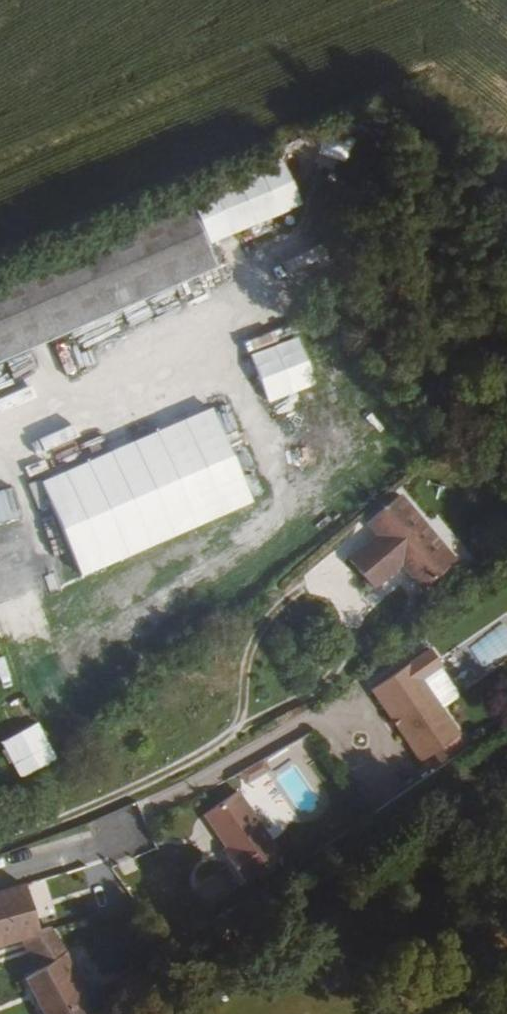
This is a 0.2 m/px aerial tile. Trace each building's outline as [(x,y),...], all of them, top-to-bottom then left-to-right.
[(0,275),(0,361),(212,267),(181,196),(0,275)] [(269,401),(320,384),(302,335),(252,353),(269,401)] [(72,345),(60,351),(73,377),(85,371),(72,345)] [(80,571),(258,507),(222,409),(44,472),(80,571)] [(28,484),(34,500),(49,495),(43,478),(28,484)] [(21,516),(13,488),(0,491),(0,522),(21,516)] [(367,522),(376,533),(348,558),(377,590),(404,565),(427,590),(463,557),(402,490),(367,522)] [(14,682),(4,653),(0,655),(0,687),(14,682)] [(408,659),(370,686),(419,757),(458,731),(408,659)] [(40,721),(2,741),(22,778),(59,758),(40,721)] [(237,771),(263,826),(288,815),(278,793),(290,787),(298,804),(317,795),(305,770),(322,762),(310,737),(237,771)] [(232,791),(199,814),(222,846),(226,852),(222,855),(241,882),(278,857),(232,791)] [(226,852),(222,846),(218,849),(222,855),(226,852)] [(24,934),(40,929),(25,882),(0,890),(0,942),(24,934)] [(24,934),(34,951),(57,938),(49,925),(40,929),(24,934)] [(87,1006),(71,976),(79,970),(63,949),(57,938),(34,951),(39,961),(23,973),(44,1013),(91,1013),(87,1006)] [(112,1010),(101,996),(93,1002),(87,1006),(91,1013),(109,1013),(108,1012),(112,1010)]
